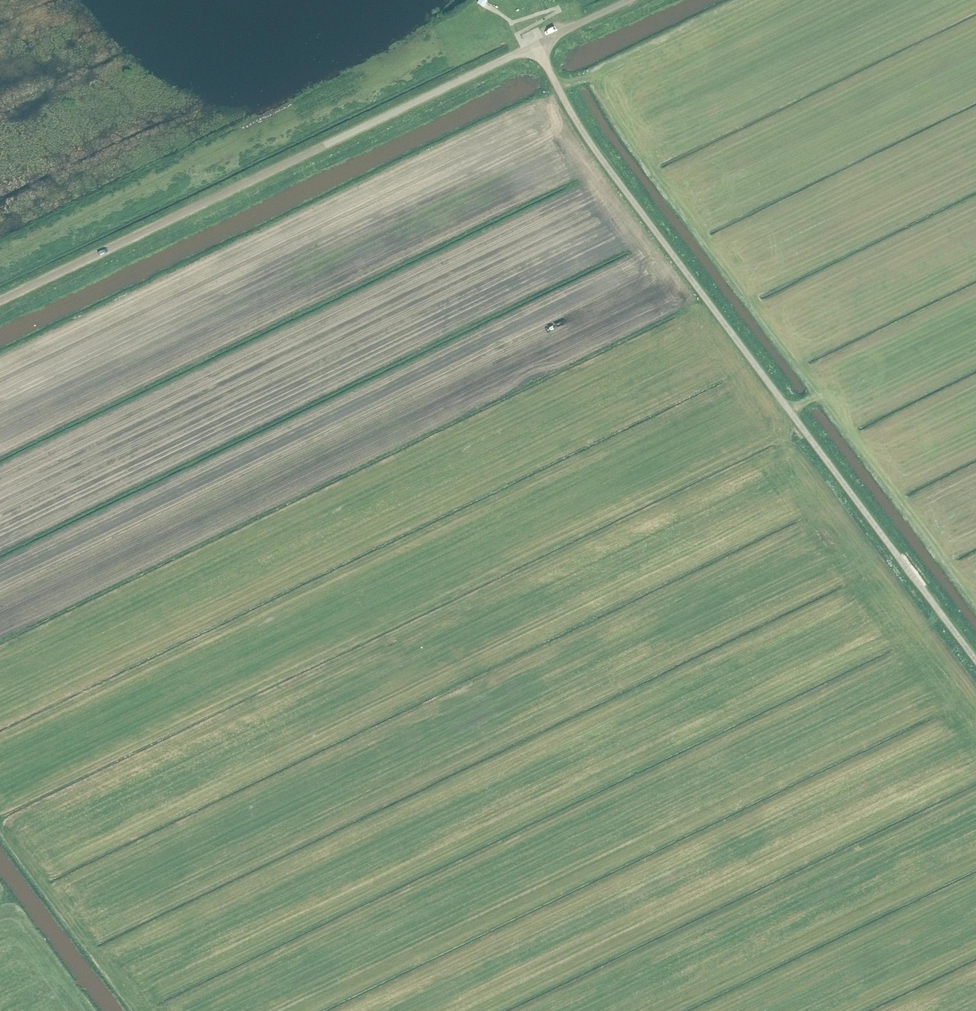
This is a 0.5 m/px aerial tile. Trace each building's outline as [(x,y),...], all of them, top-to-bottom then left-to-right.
[(477,4),(483,8),(487,2),(485,0),(479,0),(477,4)]
